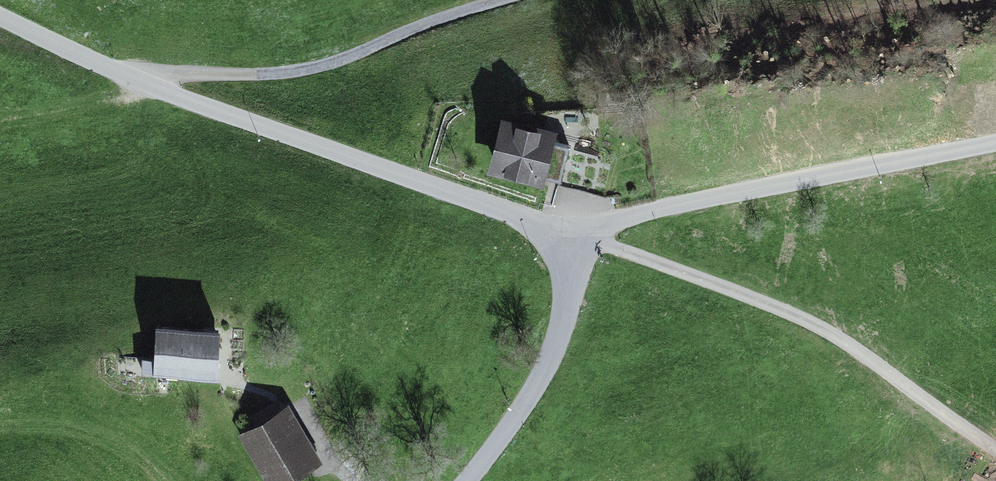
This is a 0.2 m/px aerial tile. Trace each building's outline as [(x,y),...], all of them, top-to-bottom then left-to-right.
[(573,135),(511,119),(499,169),(561,184),(573,135)] [(230,333),(164,330),(162,376),(228,379),(230,333)] [(247,438),(266,480),(316,480),(325,477),(297,415),(247,438)]
